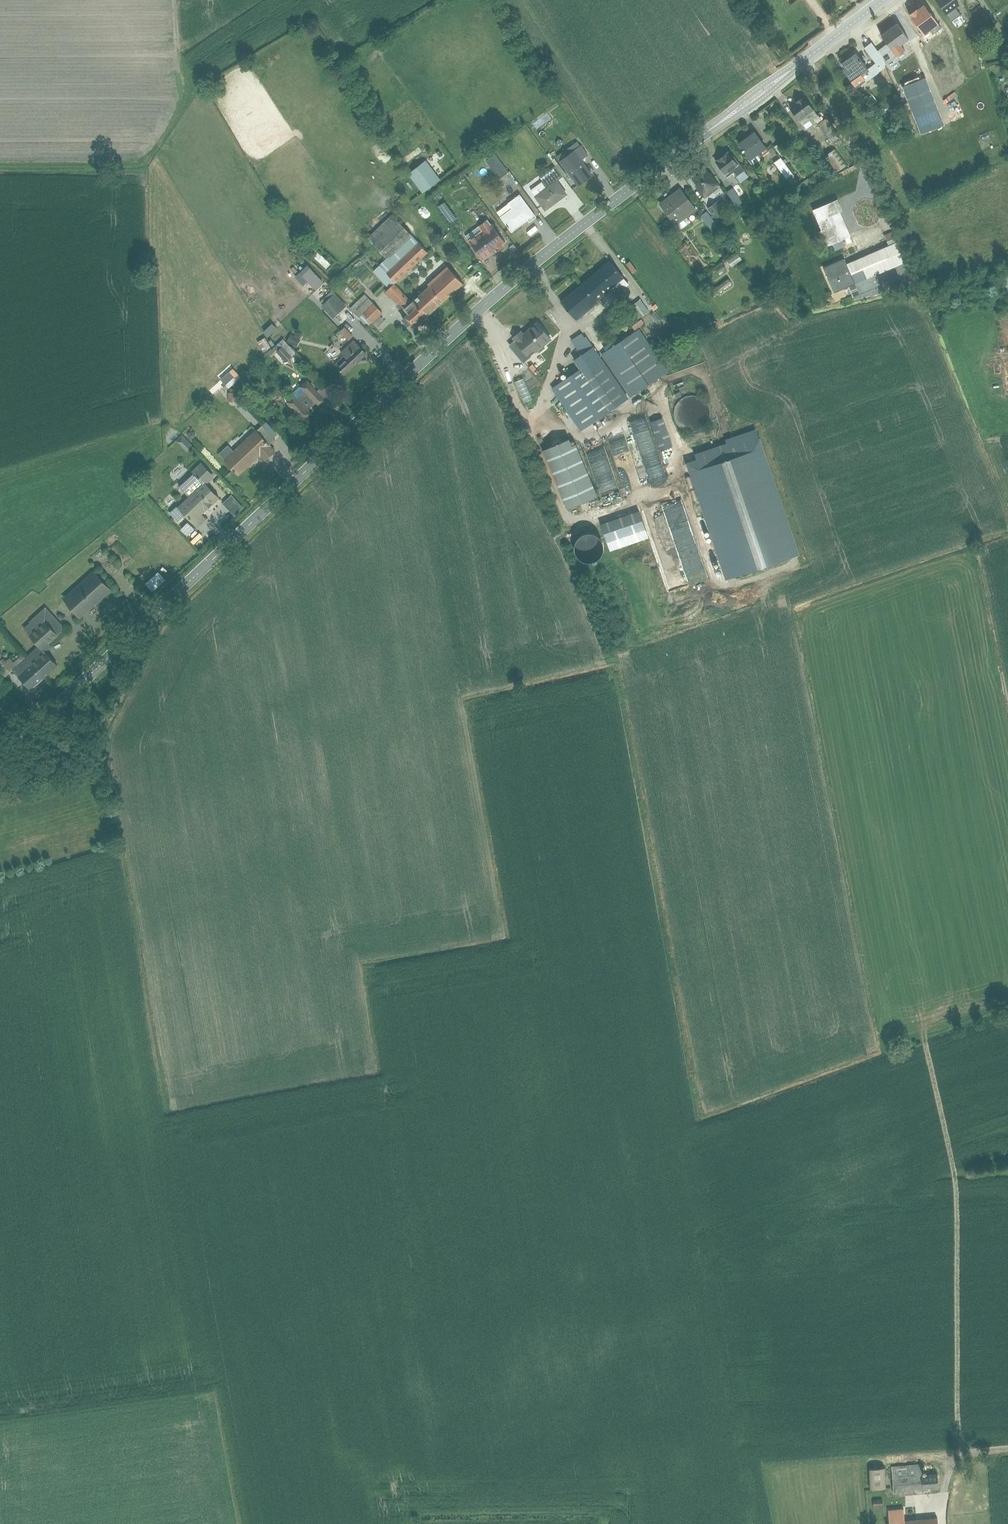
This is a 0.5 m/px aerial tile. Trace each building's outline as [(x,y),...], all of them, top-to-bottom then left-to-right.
[(963,3),(961,0),(936,0),(952,21),(960,15),(956,8),(963,3)] [(892,50),(909,37),(897,21),(880,34),(892,50)] [(859,86),(888,64),(871,41),(842,63),(859,86)] [(948,127),(929,78),(901,89),(921,138),(948,127)] [(804,124),(818,114),(804,95),(790,105),(804,124)] [(824,112),(810,123),(814,129),(828,117),(824,112)] [(829,139),(842,138),(841,119),(828,120),(829,139)] [(751,159),(767,147),(755,130),(738,143),(751,159)] [(560,159),(578,185),(599,170),(581,144),(560,159)] [(730,179),(744,169),(730,150),(716,160),(730,179)] [(845,166),(835,154),(823,164),(833,175),(845,166)] [(504,157),(495,165),(519,194),(529,186),(504,157)] [(428,158),(409,170),(423,191),(442,178),(428,158)] [(791,159),(783,164),(794,179),(802,174),(791,159)] [(707,196),(720,186),(705,167),(692,177),(707,196)] [(547,209),(567,193),(554,177),(534,193),(547,209)] [(676,225),(697,208),(681,186),(659,203),(676,225)] [(511,230),(534,214),(523,199),(500,216),(511,230)] [(725,201),(713,209),(720,220),(732,212),(725,201)] [(818,239),(826,256),(854,242),(839,211),(842,210),(838,202),(816,213),(827,235),(818,239)] [(436,254),(401,216),(378,237),(397,258),(389,265),(405,283),(436,254)] [(483,259),(506,241),(490,221),(467,240),(483,259)] [(900,240),(850,263),(847,256),(822,268),(834,293),(847,287),(853,299),(871,291),(872,294),(904,279),(898,266),(909,261),(900,240)] [(327,251),(321,257),(336,272),(341,266),(327,251)] [(747,253),(736,261),(740,267),(751,258),(747,253)] [(598,301),(625,278),(609,260),(582,284),(598,301)] [(306,278),(297,269),(292,274),(315,296),(323,288),(327,293),(335,285),(317,267),(306,278)] [(437,306),(463,283),(449,267),(423,290),(437,306)] [(737,278),(723,290),(727,295),(741,283),(737,278)] [(598,301),(582,284),(562,302),(577,320),(598,301)] [(437,306),(423,290),(400,311),(414,327),(437,306)] [(345,324),(353,317),(358,322),(363,317),(341,292),(330,301),(334,306),(332,309),(345,324)] [(373,294),(358,308),(368,319),(371,316),(379,324),(391,313),(373,294)] [(652,314),(641,298),(631,305),(642,321),(652,314)] [(364,321),(361,324),(368,332),(372,329),(364,321)] [(510,345),(524,361),(551,338),(538,322),(524,334),(521,331),(514,337),(516,340),(510,345)] [(552,385),(580,427),(668,368),(639,325),(601,351),(594,340),(583,363),(552,385)] [(345,375),(369,353),(357,340),(334,362),(345,375)] [(294,357),(266,350),(283,367),(294,357)] [(548,385),(555,381),(544,363),(520,377),(535,402),(551,391),(548,385)] [(239,391),(251,379),(243,369),(230,381),(239,391)] [(303,418),(325,399),(303,374),(282,392),(303,418)] [(710,408),(710,407),(710,406),(710,405),(710,404),(710,403),(709,403),(709,402),(709,401),(708,400),(708,399),(707,398),(707,397),(706,397),(706,396),(705,396),(705,395),(704,395),(704,394),(703,394),(703,393),(702,393),(701,393),(701,392),(700,392),(699,392),(699,391),(698,391),(697,391),(696,391),(696,390),(695,390),(694,390),(693,390),(692,390),(691,390),(690,390),(689,390),(689,391),(688,391),(687,391),(686,391),(686,392),(685,392),(684,392),(684,393),(683,393),(682,393),(682,394),(681,394),(681,395),(680,395),(680,396),(679,396),(679,397),(678,397),(678,398),(677,399),(677,400),(676,401),(676,402),(676,403),(675,404),(675,405),(675,406),(675,407),(675,408),(675,409),(675,410),(675,411),(675,412),(676,412),(676,413),(676,414),(676,415),(677,415),(677,416),(677,417),(678,417),(678,418),(679,419),(680,420),(681,421),(682,422),(683,422),(683,423),(684,423),(685,423),(685,424),(686,424),(687,424),(688,425),(689,425),(690,425),(691,425),(692,425),(693,425),(694,425),(695,425),(696,425),(697,425),(698,424),(699,424),(700,424),(700,423),(701,423),(702,423),(702,422),(703,422),(704,421),(705,420),(706,419),(706,418),(707,418),(707,417),(708,417),(708,416),(708,415),(709,415),(709,414),(709,413),(709,412),(710,412),(710,411),(710,410),(710,409),(710,408)] [(238,403),(247,404),(248,395),(239,394),(238,403)] [(566,408),(560,410),(565,421),(571,418),(566,408)] [(648,417),(638,420),(641,430),(651,426),(648,417)] [(659,423),(669,454),(681,449),(671,419),(659,423)] [(281,447),(291,440),(278,423),(268,431),(281,447)] [(242,480),(275,450),(254,427),(221,457),(242,480)] [(762,434),(689,458),(728,578),(801,555),(762,434)] [(589,443),(556,454),(577,515),(610,503),(589,443)] [(670,467),(658,468),(659,477),(671,476),(670,467)] [(202,475),(188,486),(190,488),(203,477),(202,475)] [(608,492),(611,504),(606,505),(606,509),(637,502),(634,487),(628,488),(625,476),(614,478),(617,490),(608,492)] [(192,521),(219,498),(205,482),(178,505),(192,521)] [(231,505),(244,517),(253,508),(240,496),(231,505)] [(662,511),(665,531),(672,530),(670,510),(662,511)] [(643,518),(604,528),(611,554),(649,543),(643,518)] [(190,532),(199,537),(204,528),(195,523),(190,532)] [(696,523),(681,527),(685,541),(700,537),(696,523)] [(94,570),(64,596),(80,614),(110,589),(94,570)] [(41,648),(66,628),(48,607),(23,627),(41,648)] [(56,667),(41,648),(13,671),(28,690),(56,667)] [(0,671),(8,665),(0,655),(0,671)] [(893,1490),(937,1486),(936,1476),(934,1476),(926,1477),(925,1467),(891,1470),(893,1490)] [(936,1515),(888,1518),(888,1523),(937,1523),(936,1515)]
